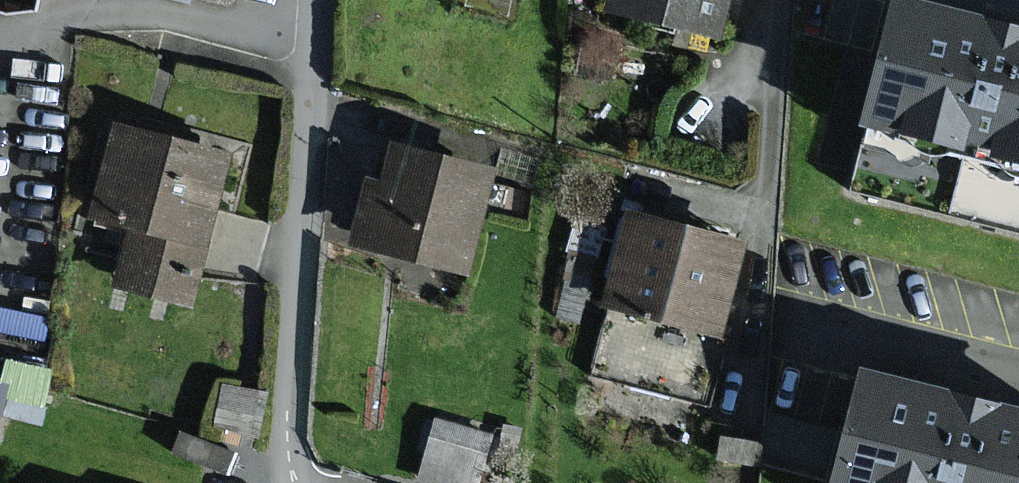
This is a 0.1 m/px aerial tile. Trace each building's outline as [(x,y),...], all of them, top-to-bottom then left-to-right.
[(605,5),(639,15),(717,39),(728,0),(607,0),(605,5)] [(1002,15),(953,2),(943,0),(905,0),(858,173),(853,192),(951,218),(1002,15)] [(951,218),(1018,235),(1018,20),(1015,19),(1002,15),(951,218)] [(137,137),(115,130),(94,198),(87,220),(123,231),(115,260),(106,288),(193,314),(203,281),(228,201),(238,168),(154,142),(137,137)] [(502,179),(398,149),(386,189),(366,184),(346,251),(471,287),(490,221),(502,179)] [(750,244),(629,212),(604,304),(725,336),(750,244)] [(872,365),(843,482),(945,482),(968,389),(872,365)] [(240,383),(222,380),(213,436),(261,444),(271,389),(240,383)] [(968,389),(945,482),(1018,482),(1018,402),(983,393),(968,389)] [(438,417),(417,481),(422,482),(482,482),(497,437),(438,417)] [(763,442),(722,437),(719,462),(760,467),(763,442)]
